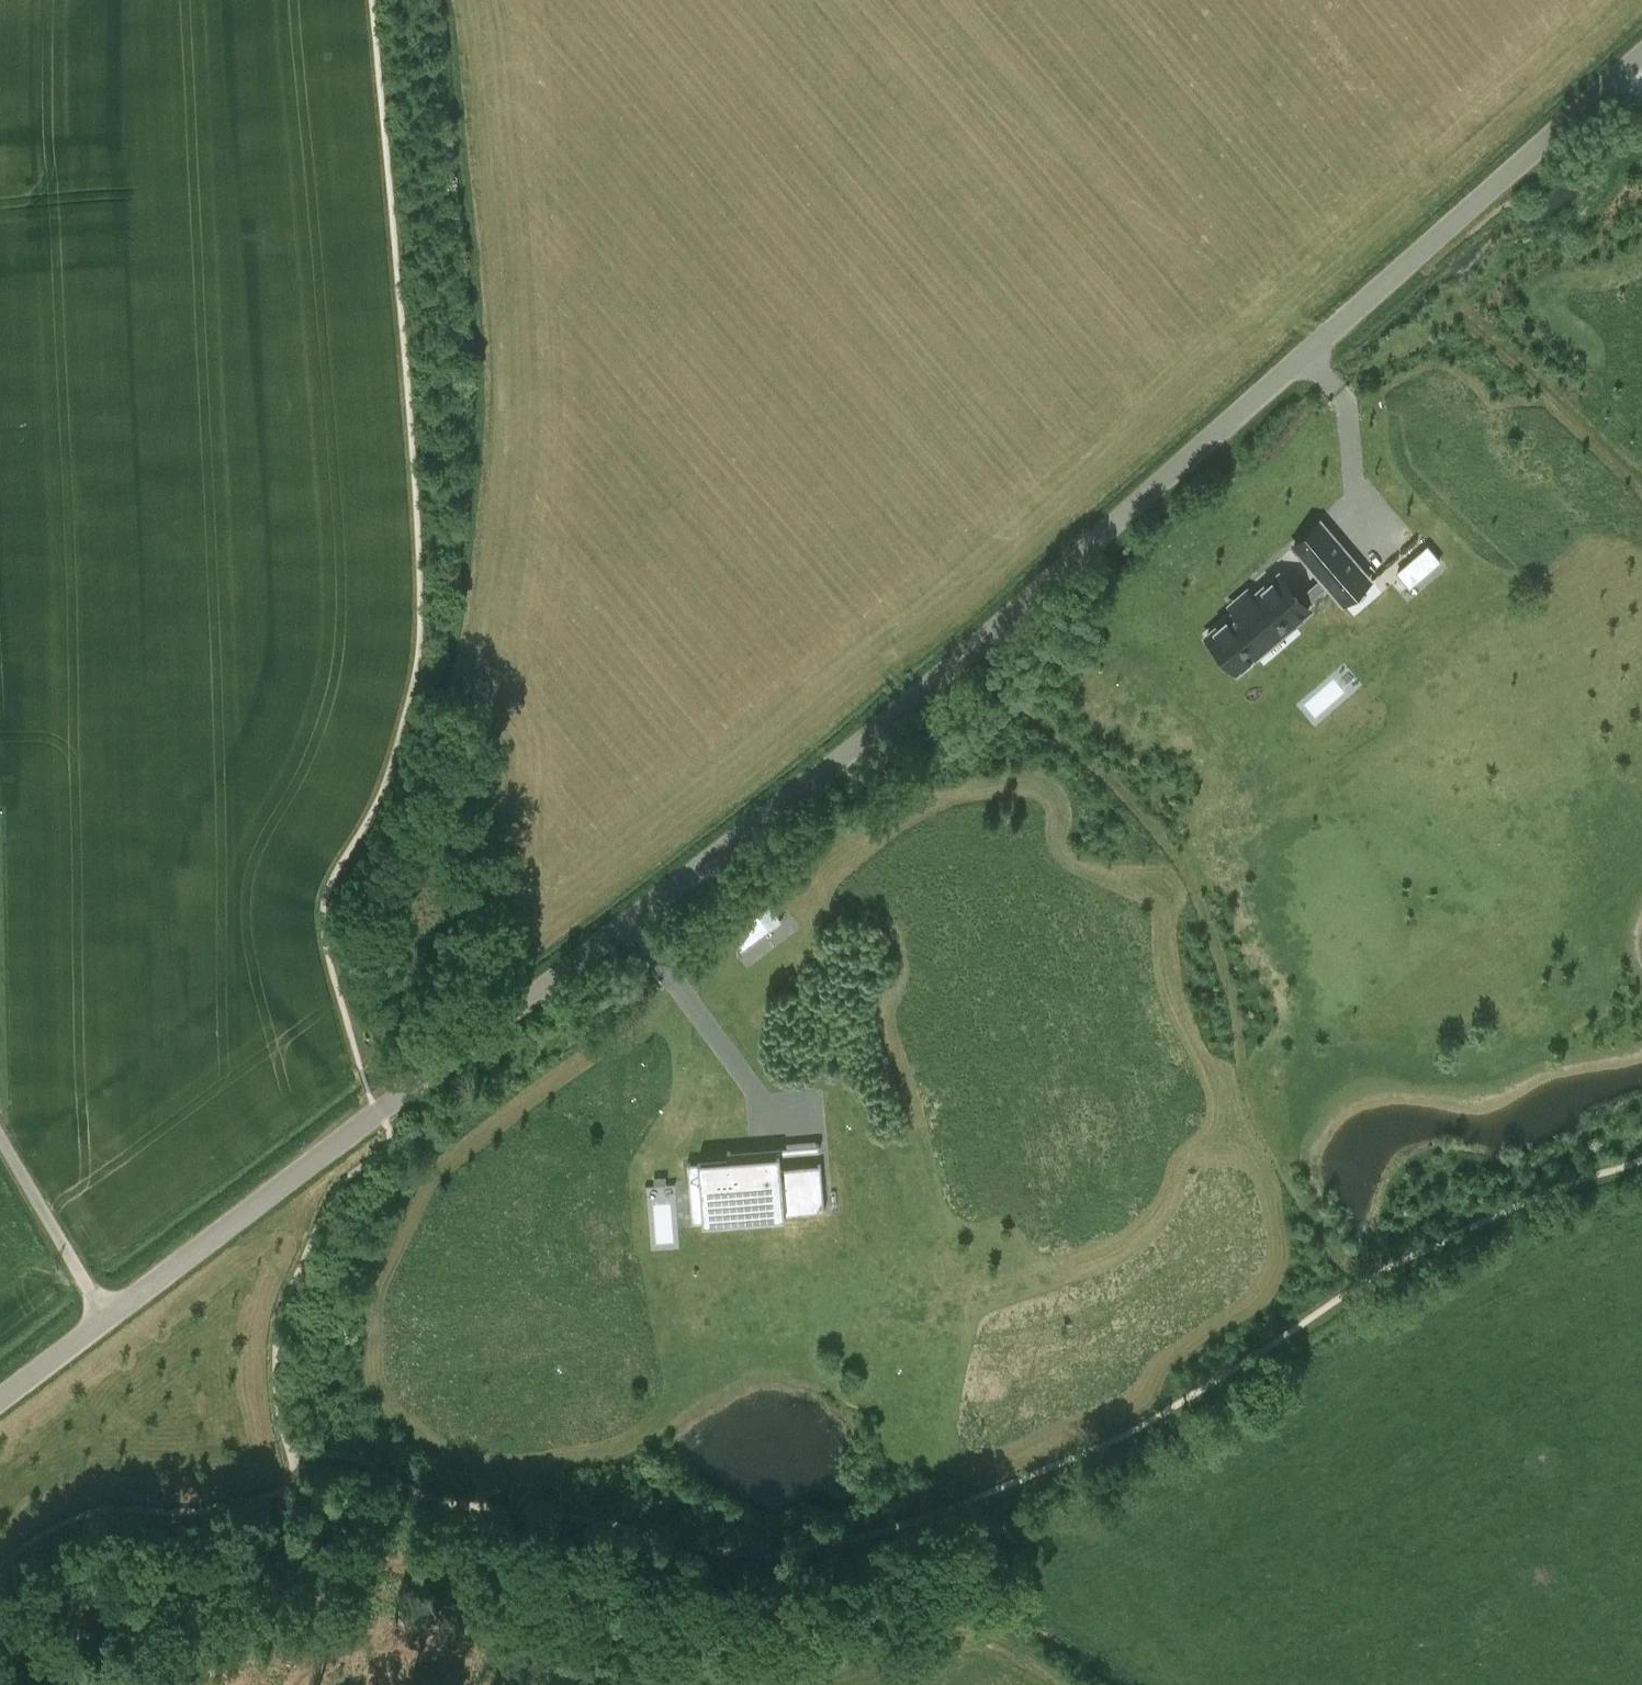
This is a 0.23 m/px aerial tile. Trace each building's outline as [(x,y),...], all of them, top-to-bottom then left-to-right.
[(1234,611),(1207,634),(1224,654),(1238,671),(1256,656),(1289,628),(1303,616),(1309,611),(1308,610),(1305,607),(1304,605),(1327,585),(1342,602),(1370,578),(1322,522),(1294,546),(1321,578),(1298,598),(1277,574),(1253,595),(1234,611)] [(1425,548),(1397,572),(1410,587),(1437,563),(1425,548)] [(726,937),(738,953),(767,932),(755,915),(726,937)] [(786,923),(739,953),(746,964),(793,934),(786,923)] [(801,1202),(793,1152),(712,1165),(720,1216),(801,1202)]
